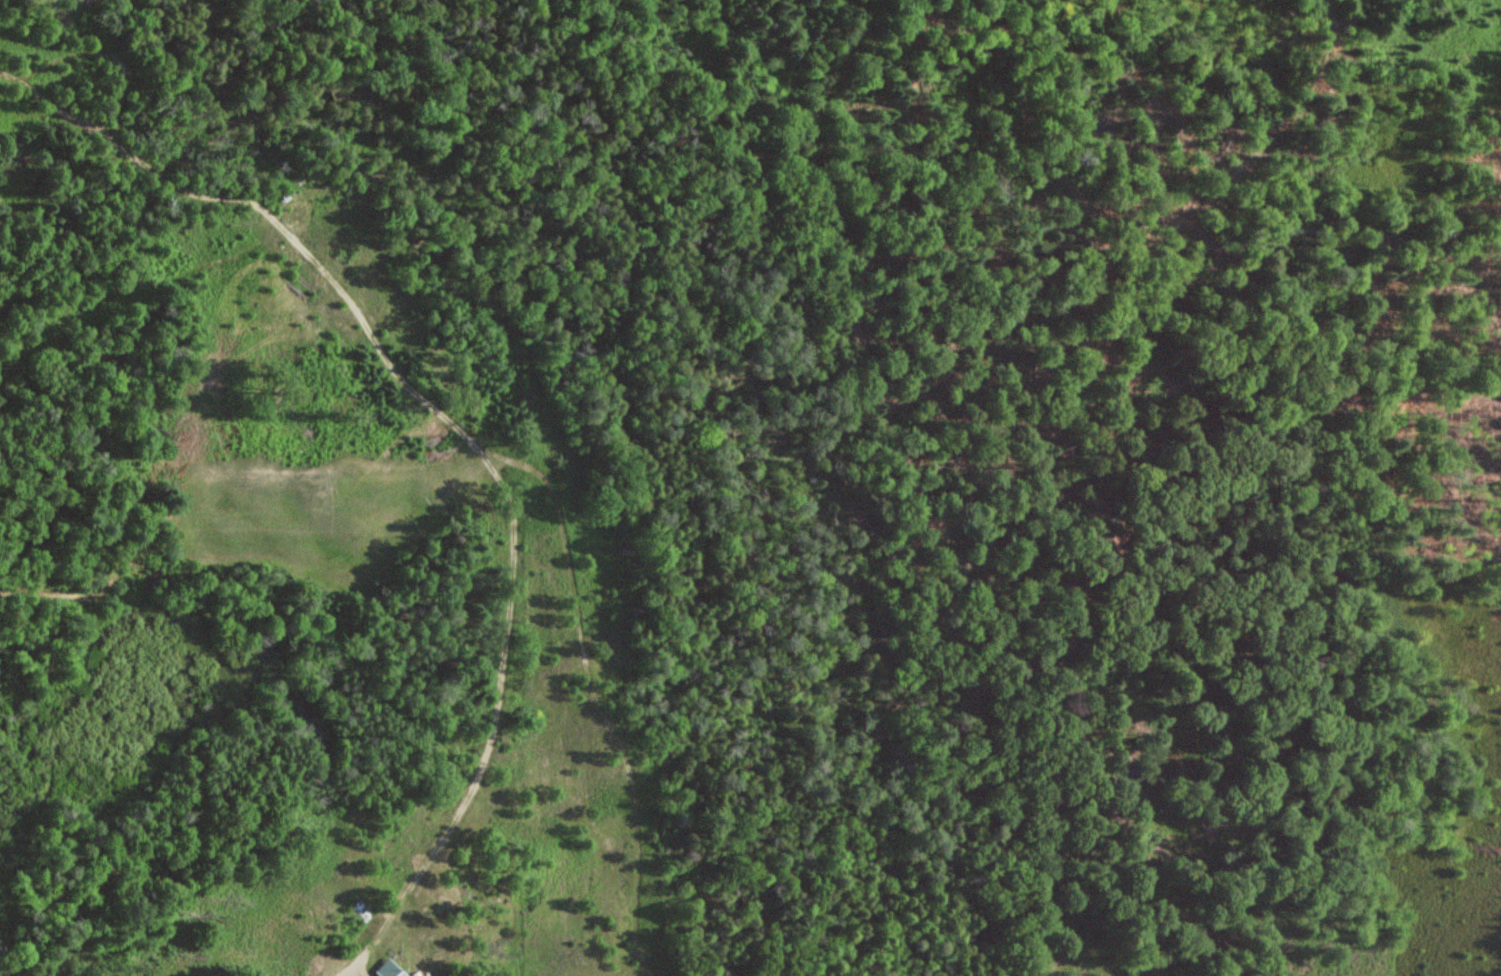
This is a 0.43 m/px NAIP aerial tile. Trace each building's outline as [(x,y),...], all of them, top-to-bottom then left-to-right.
[(386,975),(403,975),(405,974),(395,965),(386,975)]
